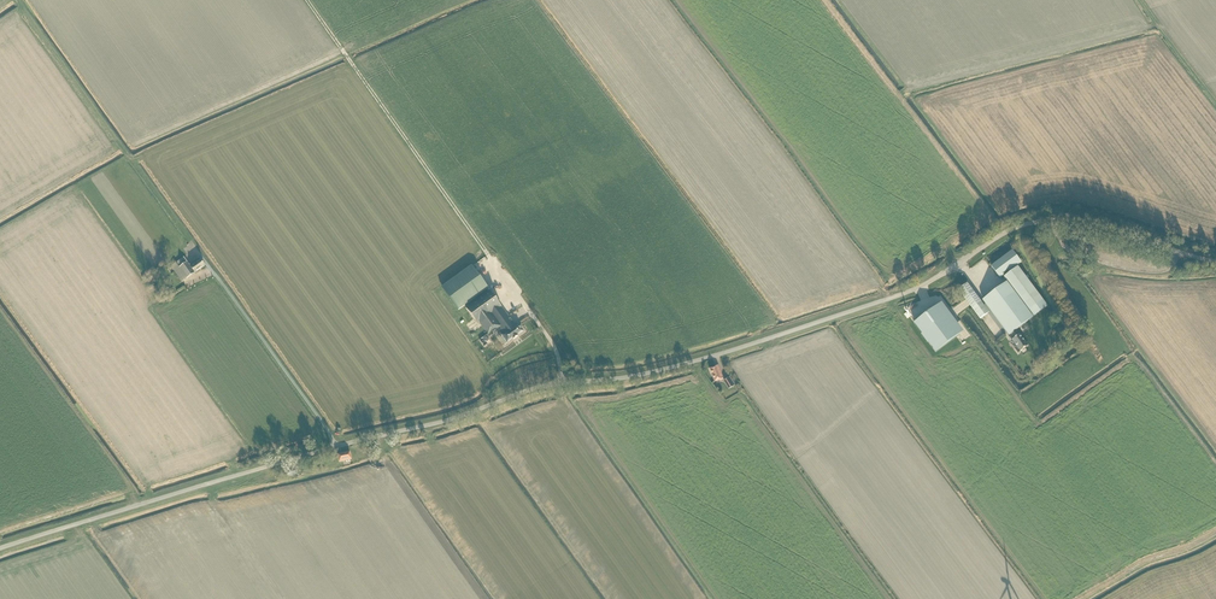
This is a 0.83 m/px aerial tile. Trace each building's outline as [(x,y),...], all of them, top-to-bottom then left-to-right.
[(1018,267),(1010,273),(1009,272),(1021,262),(1013,251),(992,267),(1000,278),(1004,275),(1005,277),(1004,277),(1008,282),(1005,284),(1031,319),(1033,318),(1033,317),(1034,317),(1048,307),(1018,267)] [(205,266),(199,258),(189,265),(184,257),(171,267),(182,282),(205,266)] [(472,266),(442,287),(459,310),(488,289),(472,266)] [(990,314),(969,284),(960,290),(981,320),(990,314)] [(1020,335),(1016,330),(1031,319),(1005,284),(984,300),(1010,335),(1011,335),(1014,339),(1012,340),(1017,347),(1015,349),(1018,354),(1028,346),(1020,335)] [(518,336),(523,332),(518,325),(515,326),(490,291),(466,308),(477,324),(479,322),(488,335),(499,327),(503,332),(498,335),(500,338),(505,345),(507,343),(512,339),(513,340),(518,336)] [(936,352),(960,334),(939,305),(914,323),(936,352)] [(485,336),(479,340),(484,347),(487,345),(485,342),(488,340),(485,336)] [(709,369),(713,380),(714,382),(723,379),(718,366),(709,369)] [(735,385),(730,377),(723,381),(728,390),(735,385)] [(339,462),(351,459),(350,452),(338,455),(339,462)] [(288,477),(298,474),(295,468),(286,471),(288,477)]
